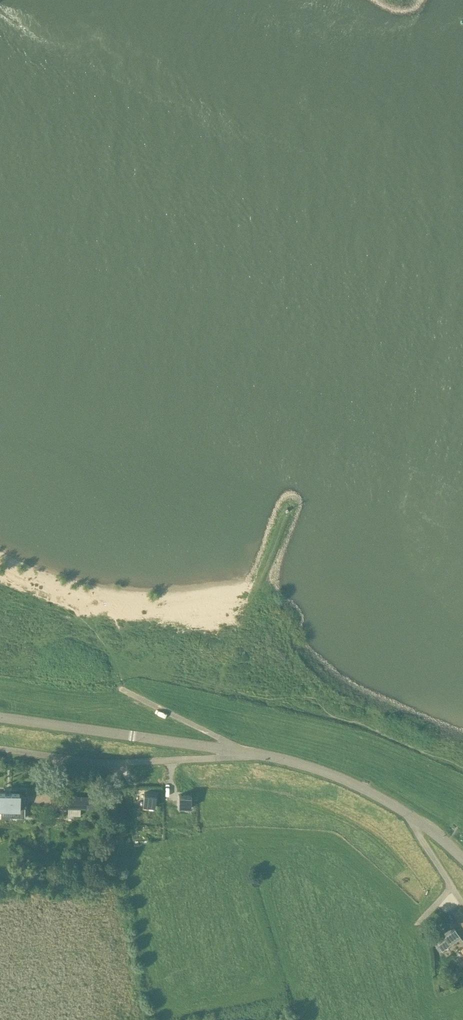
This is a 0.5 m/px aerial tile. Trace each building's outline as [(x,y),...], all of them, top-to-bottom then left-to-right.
[(25,795),(11,795),(11,792),(0,792),(0,809),(2,809),(2,817),(25,817),(25,795)] [(144,792),(143,804),(155,805),(156,793),(144,792)] [(68,807),(68,814),(80,815),(80,808),(94,808),(94,796),(68,795),(68,807)] [(191,808),(191,796),(179,796),(179,808),(191,808)] [(455,928),(435,942),(442,951),(461,937),(455,928)]
